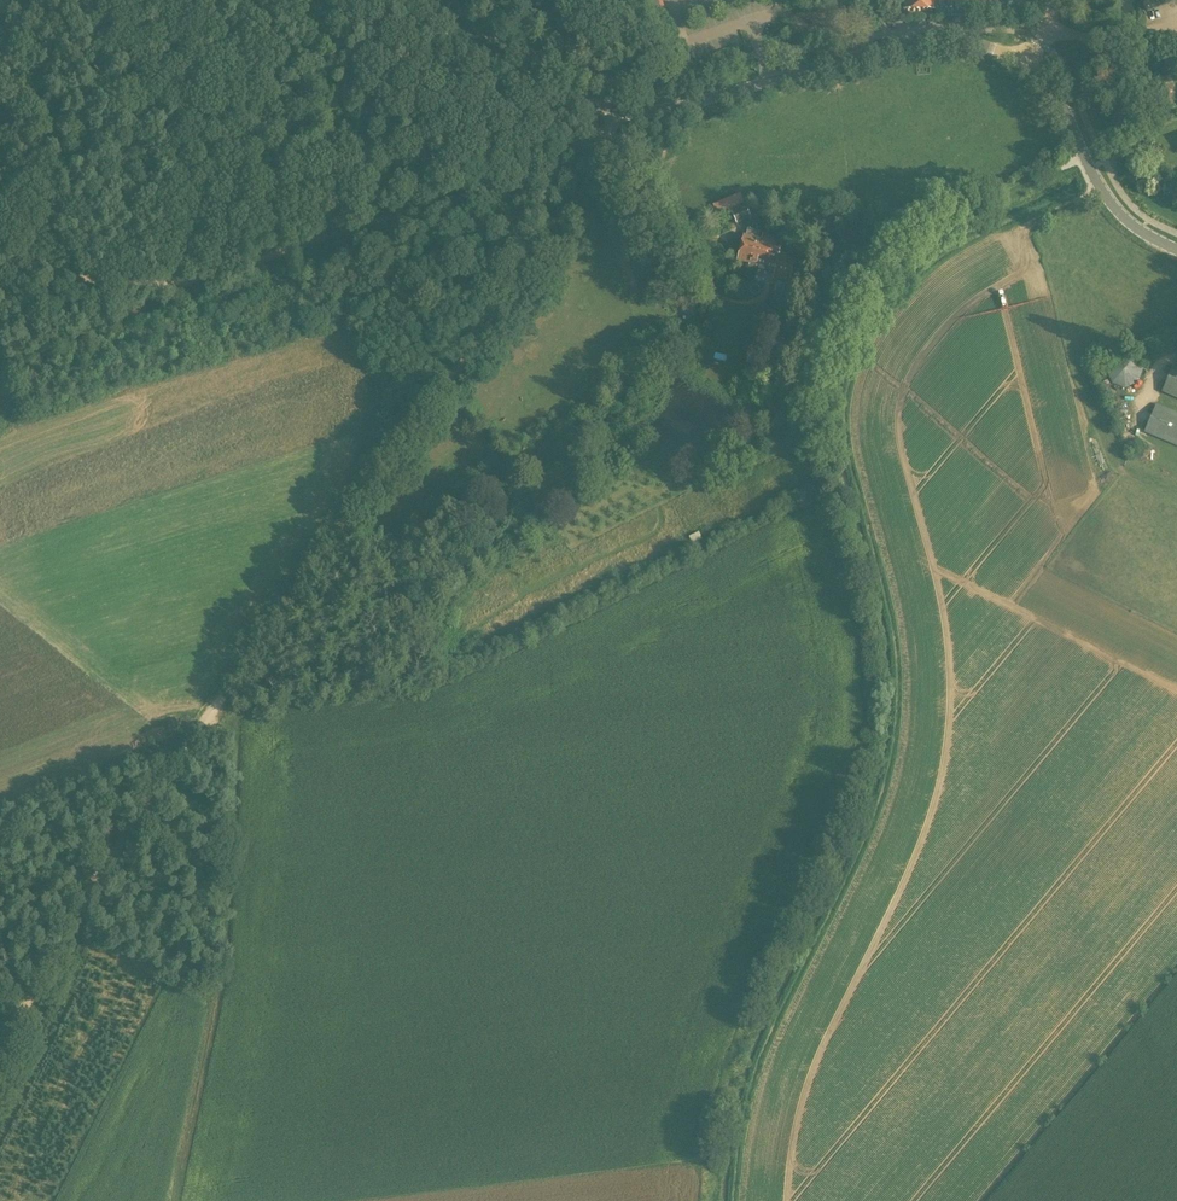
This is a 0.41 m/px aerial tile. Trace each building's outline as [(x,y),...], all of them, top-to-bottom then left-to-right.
[(905,8),(935,9),(935,0),(905,0),(905,8)] [(716,213),(744,202),(740,192),(712,203),(716,213)] [(751,218),(747,207),(732,212),(736,224),(751,218)] [(744,234),(737,262),(755,266),(762,238),(759,237),(760,232),(747,229),(746,234),(744,234)] [(763,238),(762,238),(755,266),(775,271),(773,279),(790,283),(796,260),(777,256),(781,238),(764,233),(763,238)] [(827,236),(829,243),(841,241),(840,233),(827,236)] [(858,245),(843,252),(851,268),(865,261),(858,245)] [(836,256),(821,263),(828,278),(843,270),(836,256)] [(1112,384),(1125,388),(1137,382),(1138,382),(1142,369),(1136,356),(1123,352),(1110,358),(1106,371),(1112,384)] [(1176,398),(1176,365),(1173,364),(1162,391),(1176,398)] [(1156,406),(1144,434),(1176,448),(1176,415),(1156,406)]
